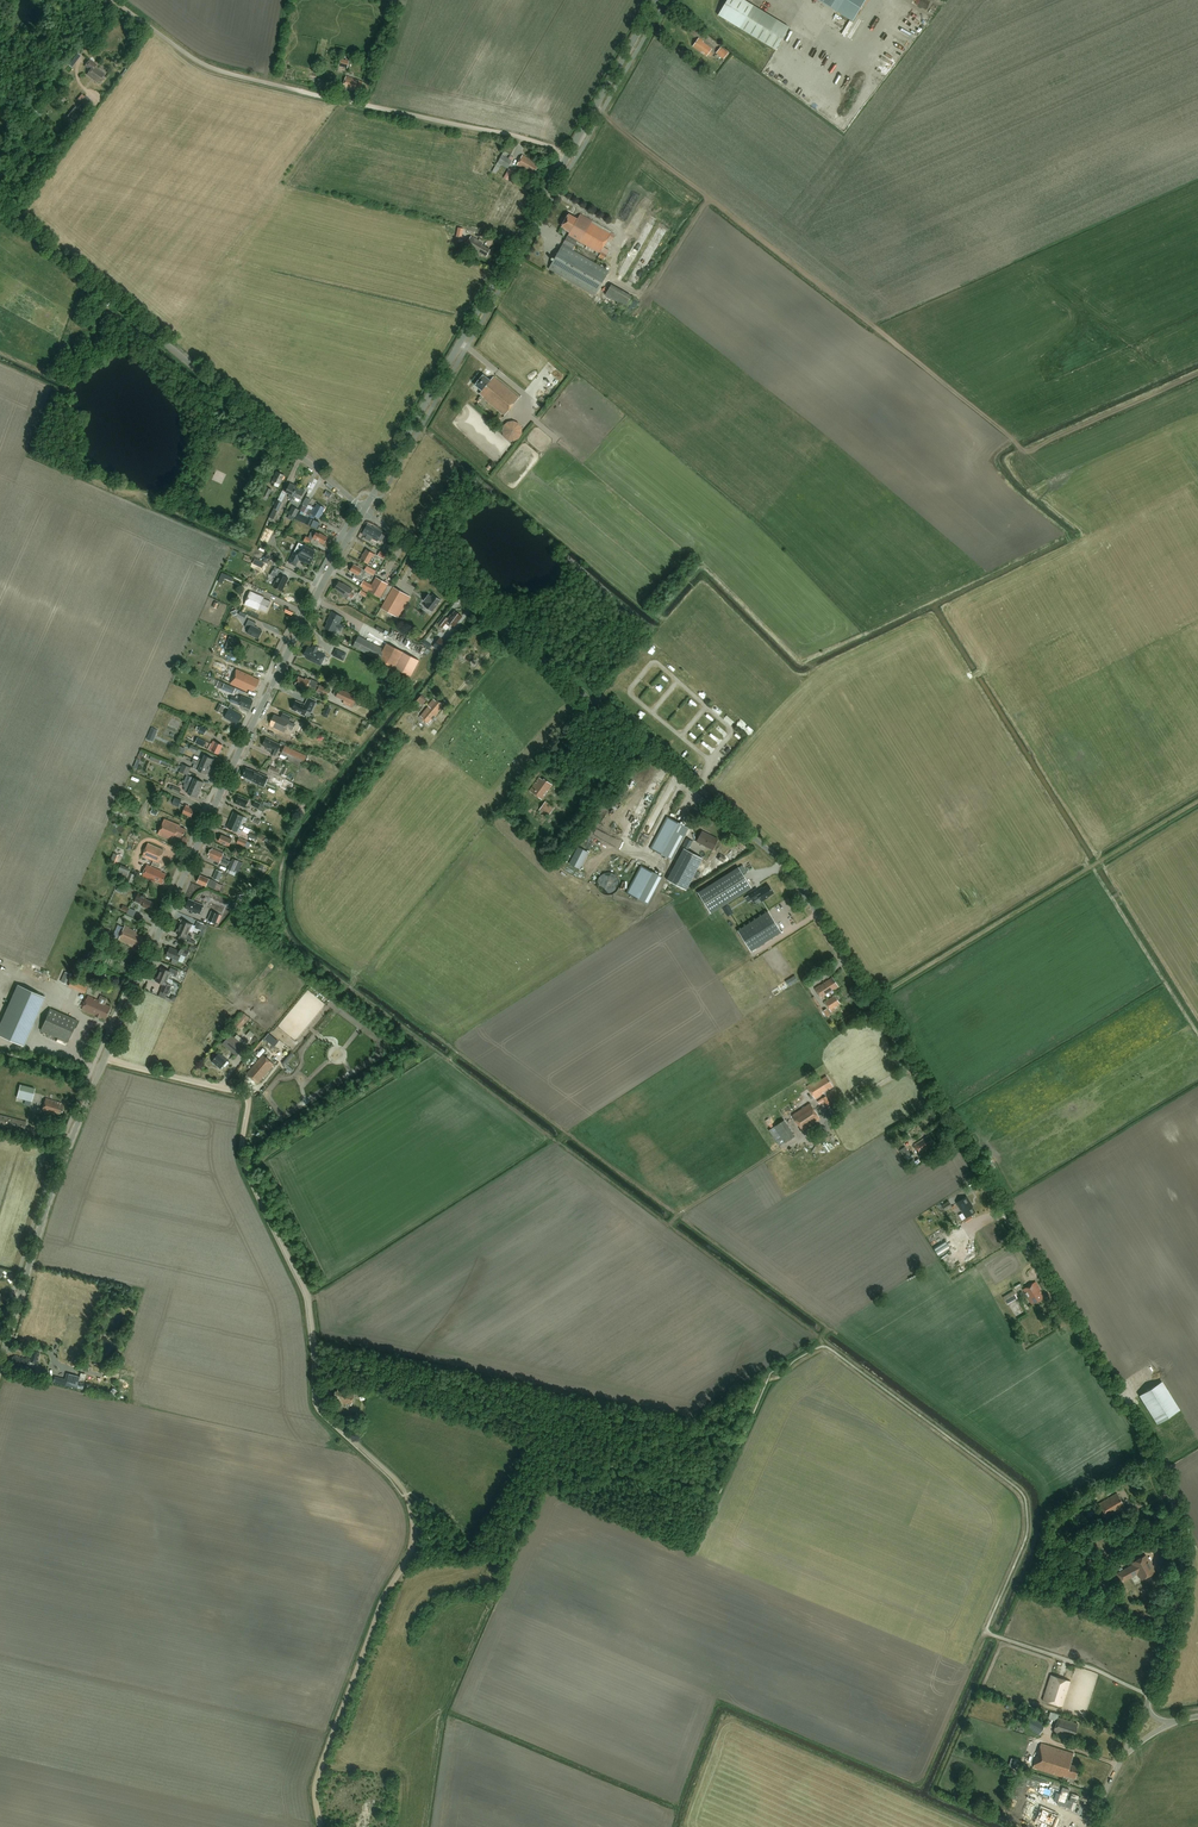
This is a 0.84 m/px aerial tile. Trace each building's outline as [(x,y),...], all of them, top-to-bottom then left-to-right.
[(718,15),(775,50),(789,28),(744,0),(727,0),(718,15)] [(852,21),(865,0),(818,0),(852,21)] [(905,27),(901,34),(913,41),(917,34),(905,27)] [(710,51),(711,49),(703,43),(703,41),(699,38),(695,45),(693,47),(706,56),(707,55),(710,57),(713,54),(710,51)] [(721,47),(716,54),(724,60),(728,53),(721,47)] [(341,58),(338,67),(345,69),(348,60),(341,58)] [(100,83),(105,76),(95,68),(97,66),(89,61),(84,67),(90,71),(86,75),(97,84),(99,82),(100,83)] [(360,93),(363,82),(346,77),(342,90),(346,91),(346,90),(351,91),(352,90),(360,93)] [(92,102),(90,100),(85,96),(85,97),(82,94),(77,100),(80,103),(79,103),(85,107),(86,106),(88,107),(92,102)] [(81,112),(75,107),(67,117),(73,121),(81,112)] [(511,156),(504,152),(502,155),(492,173),(496,175),(501,165),(508,169),(514,158),(511,157),(511,156)] [(535,173),(538,168),(536,167),(537,166),(532,163),(533,162),(522,156),(516,166),(532,175),(533,173),(535,173)] [(513,172),(509,169),(504,179),(508,181),(513,172)] [(615,235),(611,233),(580,215),(577,220),(568,215),(561,227),(566,230),(565,230),(570,233),(549,270),(596,297),(610,272),(573,250),(578,241),(601,255),(599,258),(604,261),(607,256),(600,252),(608,239),(612,241),(615,235)] [(486,257),(490,250),(482,246),(483,244),(471,237),(465,246),(478,254),(478,253),(482,256),(483,255),(486,257)] [(612,285),(605,296),(626,308),(632,296),(612,285)] [(554,376),(560,370),(555,365),(545,375),(548,378),(552,374),(554,376)] [(482,398),(496,409),(505,417),(519,398),(493,378),(490,381),(483,376),(475,386),(482,392),(479,395),(483,398),(482,398)] [(508,422),(503,426),(502,431),(504,437),(508,441),(514,441),(519,439),(522,434),(522,428),(519,423),(513,421),(508,422)] [(277,472),(271,485),(274,486),(275,483),(280,485),(284,475),(277,472)] [(291,499),(297,486),(289,483),(285,492),(289,494),(287,498),(288,498),(291,499)] [(305,490),(297,486),(291,499),(294,501),(294,500),(295,497),(300,500),(301,500),(305,490)] [(268,499),(272,490),(267,488),(263,496),(268,499)] [(278,511),(282,503),(281,503),(277,501),(269,518),(273,520),(278,511)] [(318,519),(324,508),(317,504),(315,509),(313,508),(311,511),(306,508),(302,505),(299,511),(308,516),(310,514),(318,519)] [(294,517),(298,510),(292,507),(289,515),(294,517)] [(298,513),(295,520),(311,527),(314,520),(298,513)] [(367,525),(363,532),(362,535),(366,537),(365,539),(370,542),(372,539),(377,542),(378,542),(383,533),(374,528),(373,529),(367,525)] [(324,545),(328,538),(320,533),(319,534),(313,530),(308,538),(306,537),(303,541),(309,545),(313,538),(324,545)] [(302,550),(301,549),(298,555),(293,553),(288,563),(295,566),(298,560),(304,563),(304,562),(310,565),(314,556),(313,555),(315,551),(304,546),(302,550)] [(391,549),(385,546),(382,551),(388,555),(391,549)] [(373,558),(375,555),(366,550),(360,560),(367,565),(371,567),(376,559),(373,558)] [(272,555),(270,559),(278,563),(280,559),(278,558),(279,556),(274,554),(274,556),(272,555)] [(350,572),(355,575),(353,578),(362,583),(364,578),(366,572),(354,565),(350,572)] [(285,572),(278,569),(275,567),(273,571),(270,576),(277,579),(273,587),(282,592),(288,579),(283,576),(285,572)] [(393,587),(388,584),(376,577),(372,586),(363,581),(360,586),(363,588),(362,591),(367,594),(368,591),(380,598),(385,601),(381,608),(398,618),(410,597),(393,587)] [(354,596),(351,594),(353,590),(342,584),(342,585),(338,582),(334,590),(337,592),(348,599),(349,597),(352,600),(354,596)] [(266,613),(271,602),(264,599),(264,598),(250,591),(244,605),(258,611),(259,610),(266,613)] [(424,606),(432,612),(441,600),(433,595),(432,597),(428,594),(424,599),(428,602),(424,606)] [(455,627),(462,617),(455,611),(450,618),(449,618),(448,619),(445,616),(438,625),(443,628),(446,624),(449,627),(451,624),(455,627)] [(328,623),(325,629),(334,633),(336,629),(341,632),(343,627),(338,624),(342,618),(332,612),(327,622),(328,623)] [(256,623),(249,620),(245,627),(249,629),(247,634),(258,639),(262,631),(254,627),(256,623)] [(419,661),(387,644),(384,649),(358,636),(352,647),(411,677),(419,661)] [(446,643),(439,638),(435,644),(442,649),(446,643)] [(307,657),(306,659),(321,666),(326,655),(317,652),(319,648),(313,646),(311,649),(307,648),(304,656),(307,657)] [(230,651),(226,658),(236,662),(239,654),(230,651)] [(347,654),(341,652),(338,659),(343,661),(347,654)] [(259,680),(254,678),(254,679),(252,678),(253,677),(237,670),(230,684),(247,692),(248,689),(253,691),(254,688),(256,688),(259,680)] [(330,690),(317,685),(318,682),(311,679),(311,680),(307,679),(306,680),(299,677),(298,681),(297,681),(296,683),(296,684),(296,685),(302,688),(307,690),(308,688),(314,691),(315,689),(318,690),(318,692),(328,696),(330,690)] [(219,681),(216,687),(233,694),(234,690),(235,688),(219,681)] [(357,697),(339,689),(340,689),(336,687),(333,694),(336,696),(336,697),(344,700),(343,703),(352,708),(357,697)] [(250,709),(253,701),(240,696),(239,700),(232,697),(230,702),(250,709)] [(299,713),(305,716),(307,711),(311,712),(316,701),(308,698),(305,705),(296,701),(292,709),(299,713)] [(435,718),(443,708),(440,706),(442,705),(437,701),(436,702),(433,699),(428,706),(429,707),(420,717),(429,724),(433,719),(432,719),(433,717),(435,718)] [(219,704),(216,711),(220,713),(224,706),(219,704)] [(682,710),(687,715),(690,711),(685,706),(682,710)] [(238,724),(242,716),(229,709),(224,718),(236,724),(237,723),(238,724)] [(294,730),(296,724),(290,722),(291,717),(283,713),(281,718),(274,715),(270,724),(272,725),(271,727),(285,732),(288,727),(294,730)] [(716,728),(723,734),(726,731),(719,725),(716,728)] [(200,726),(198,732),(204,735),(207,730),(200,726)] [(204,747),(206,742),(197,738),(195,743),(204,747)] [(274,742),(265,738),(262,745),(266,748),(266,749),(266,750),(266,751),(268,752),(269,752),(270,751),(271,750),(272,750),(270,754),(274,756),(276,752),(280,745),(274,743),(274,742)] [(218,754),(222,746),(215,742),(214,745),(212,744),(209,750),(218,754)] [(728,754),(732,750),(727,745),(723,749),(728,754)] [(306,756),(284,746),(281,753),(288,757),(287,760),(301,767),(306,756)] [(210,767),(213,760),(204,756),(202,759),(199,758),(197,761),(210,767)] [(206,775),(210,767),(197,761),(193,760),(192,763),(199,767),(197,771),(206,775)] [(246,780),(250,782),(251,781),(256,784),(260,774),(250,770),(246,768),(243,776),(247,778),(246,779),(246,780)] [(553,786),(544,779),(543,781),(539,778),(529,792),(542,801),(545,797),(543,795),(546,791),(548,793),(549,791),(552,786),(553,786)] [(189,781),(188,785),(200,790),(203,783),(194,779),(193,783),(189,781)] [(197,798),(200,790),(188,785),(185,784),(183,787),(185,788),(184,790),(185,792),(188,794),(197,798)] [(179,794),(181,790),(170,786),(168,790),(179,794)] [(168,802),(178,807),(181,801),(171,796),(168,802)] [(245,808),(248,802),(238,797),(235,804),(245,808)] [(132,811),(134,805),(126,802),(124,808),(132,811)] [(252,807),(258,809),(262,811),(264,806),(260,804),(255,802),(252,807)] [(545,802),(539,811),(547,818),(554,809),(545,802)] [(191,817),(194,811),(188,809),(189,807),(186,806),(182,814),(191,817)] [(245,821),(246,818),(233,813),(230,820),(240,825),(242,820),(245,821)] [(672,860),(689,829),(667,817),(650,849),(672,860)] [(182,839),(186,830),(180,828),(181,826),(164,819),(158,835),(174,842),(176,836),(182,839)] [(238,829),(240,825),(230,820),(227,828),(240,833),(241,830),(238,829)] [(696,843),(713,851),(718,840),(701,832),(696,843)] [(229,846),(232,840),(222,836),(219,842),(229,846)] [(247,842),(239,838),(236,844),(244,848),(247,842)] [(683,847),(689,850),(693,842),(687,839),(683,847)] [(159,863),(164,851),(148,844),(142,857),(159,863)] [(581,869),(591,851),(579,846),(570,863),(581,869)] [(228,866),(230,862),(226,860),(227,858),(225,857),(226,855),(224,854),(213,849),(212,851),(210,850),(208,855),(209,856),(208,858),(220,863),(224,864),(228,866)] [(702,859),(683,849),(666,881),(685,891),(702,859)] [(119,856),(114,853),(110,863),(115,865),(119,856)] [(229,873),(235,876),(236,873),(238,874),(239,869),(236,868),(238,861),(233,859),(228,869),(230,870),(229,873)] [(162,884),(166,876),(160,873),(161,872),(147,866),(142,877),(154,882),(155,881),(162,884)] [(648,905),(663,878),(641,866),(626,893),(648,905)] [(130,871),(120,867),(116,877),(133,884),(136,876),(129,873),(130,871)] [(711,913),(751,888),(738,867),(698,893),(711,913)] [(221,875),(215,872),(212,878),(219,881),(221,875)] [(616,890),(616,873),(600,874),(601,891),(616,890)] [(209,880),(200,876),(197,883),(202,885),(202,886),(204,886),(205,886),(206,886),(215,889),(218,882),(210,879),(209,880)] [(757,889),(748,894),(753,901),(758,898),(759,898),(761,901),(767,898),(767,897),(773,893),(768,885),(759,891),(757,889)] [(150,910),(153,903),(144,899),(145,897),(137,894),(134,902),(142,905),(141,906),(142,907),(142,908),(145,909),(145,908),(150,910)] [(204,906),(189,900),(185,908),(190,910),(189,911),(192,913),(196,914),(196,913),(200,915),(204,906)] [(216,923),(216,922),(217,920),(220,921),(222,916),(219,915),(219,914),(211,911),(208,920),(216,923)] [(768,912),(738,931),(750,951),(781,932),(768,912)] [(182,921),(179,928),(189,932),(192,925),(182,921)] [(197,921),(195,928),(201,931),(204,924),(197,921)] [(202,937),(207,925),(204,924),(201,931),(199,935),(202,937)] [(139,946),(143,938),(136,935),(137,932),(129,929),(129,928),(125,926),(119,940),(133,946),(134,944),(139,946)] [(189,932),(179,928),(177,934),(189,939),(191,940),(193,937),(189,935),(190,932),(189,932)] [(186,957),(189,951),(182,948),(180,952),(170,948),(167,956),(173,959),(171,962),(177,964),(178,961),(181,955),(186,957)] [(168,979),(170,975),(176,977),(178,971),(170,968),(169,971),(161,968),(158,974),(168,979)] [(69,974),(65,972),(61,982),(65,984),(69,974)] [(167,983),(168,979),(158,974),(155,981),(163,985),(160,991),(167,994),(171,985),(167,983)] [(788,987),(798,981),(795,976),(785,982),(788,987)] [(825,996),(825,995),(833,990),(834,990),(838,987),(833,978),(820,986),(815,989),(821,999),(825,996)] [(45,997),(17,985),(0,1024),(0,1036),(23,1046),(45,997)] [(106,1000),(100,997),(98,1001),(87,996),(81,1010),(94,1016),(95,1015),(100,1017),(104,1019),(110,1008),(104,1005),(106,1000)] [(840,1005),(835,996),(825,1002),(830,1011),(840,1005)] [(40,1031),(68,1043),(77,1021),(50,1009),(40,1031)] [(247,1017),(244,1014),(235,1025),(238,1028),(247,1017)] [(233,1026),(228,1032),(230,1034),(231,1035),(236,1030),(233,1026)] [(252,1039),(256,1034),(251,1030),(247,1035),(252,1039)] [(237,1057),(245,1047),(230,1034),(222,1045),(237,1057)] [(225,1069),(229,1064),(218,1054),(211,1062),(220,1070),(222,1067),(224,1069),(225,1069)] [(263,1055),(247,1074),(258,1084),(274,1065),(263,1055)] [(815,1082),(807,1086),(815,1100),(824,1094),(823,1093),(829,1089),(829,1090),(833,1088),(826,1077),(816,1083),(815,1082)] [(20,1085),(17,1098),(32,1101),(35,1089),(20,1085)] [(817,1101),(821,1108),(827,1105),(825,1102),(827,1100),(826,1096),(817,1101)] [(62,1113),(64,1104),(45,1098),(42,1111),(54,1114),(59,1115),(60,1113),(62,1113)] [(821,1120),(810,1104),(792,1115),(803,1132),(821,1120)] [(26,1122),(0,1115),(0,1126),(24,1132),(26,1122)] [(787,1119),(770,1129),(781,1146),(797,1136),(787,1119)] [(914,1145),(920,1154),(925,1151),(925,1150),(934,1144),(929,1136),(914,1145)] [(905,1147),(899,1151),(906,1162),(914,1157),(911,1153),(909,1154),(905,1147)] [(967,1197),(957,1203),(966,1218),(975,1213),(972,1208),(973,1207),(967,1197)] [(941,1205),(945,1211),(952,1206),(949,1201),(941,1205)] [(1023,1290),(1032,1305),(1045,1298),(1035,1282),(1023,1290)] [(1013,1291),(1002,1297),(1006,1303),(1016,1297),(1013,1291)] [(20,1356),(14,1355),(14,1356),(13,1356),(12,1361),(13,1361),(12,1363),(28,1367),(29,1361),(37,1363),(38,1357),(37,1357),(37,1356),(39,1356),(40,1352),(31,1350),(31,1351),(32,1351),(31,1354),(30,1354),(30,1358),(26,1357),(26,1358),(23,1357),(22,1356),(22,1358),(20,1357),(20,1356)] [(58,1382),(73,1386),(76,1374),(68,1372),(66,1380),(59,1378),(58,1382)] [(1180,1411),(1162,1382),(1140,1396),(1158,1424),(1180,1411)] [(352,1406),(355,1393),(339,1389),(338,1392),(335,1391),(333,1401),(352,1406)] [(340,1414),(342,1407),(336,1405),(334,1411),(340,1414)] [(1107,1518),(1125,1507),(1117,1494),(1099,1504),(1107,1518)] [(1154,1543),(1150,1545),(1153,1553),(1159,1549),(1157,1544),(1155,1544),(1154,1543)] [(1141,1580),(1154,1572),(1145,1556),(1132,1563),(1133,1565),(1116,1574),(1121,1582),(1137,1573),(1141,1580)] [(1051,1675),(1042,1701),(1063,1707),(1071,1681),(1051,1675)] [(1039,1735),(1046,1724),(1028,1715),(1022,1725),(1039,1735)] [(1077,1727),(1078,1724),(1058,1718),(1053,1731),(1067,1736),(1067,1735),(1072,1736),(1072,1735),(1074,1736),(1077,1727)] [(1070,1765),(1074,1754),(1041,1744),(1032,1768),(1063,1778),(1064,1776),(1075,1779),(1079,1767),(1070,1765)] [(1046,1803),(1051,1788),(1017,1777),(1012,1792),(1046,1803)] [(1042,1809),(1037,1821),(1040,1823),(1039,1826),(1041,1826),(1046,1826),(1047,1824),(1052,1826),(1056,1817),(1052,1815),(1053,1813),(1042,1809)]
